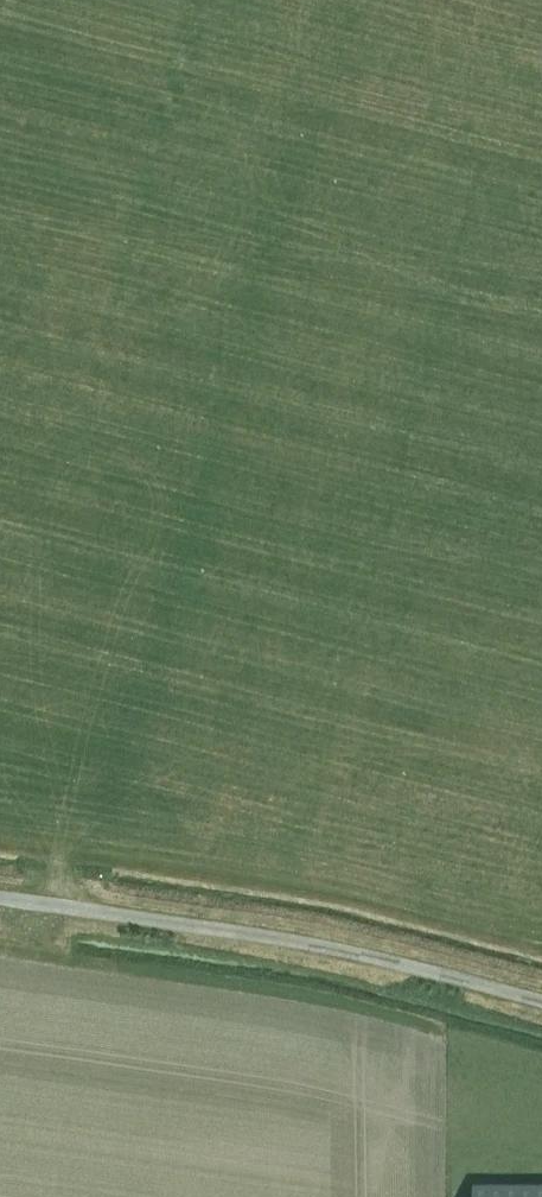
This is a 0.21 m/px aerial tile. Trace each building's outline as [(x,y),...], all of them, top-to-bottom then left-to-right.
[(473,1183),(473,1196),(541,1196),(541,1183),(473,1183)]
